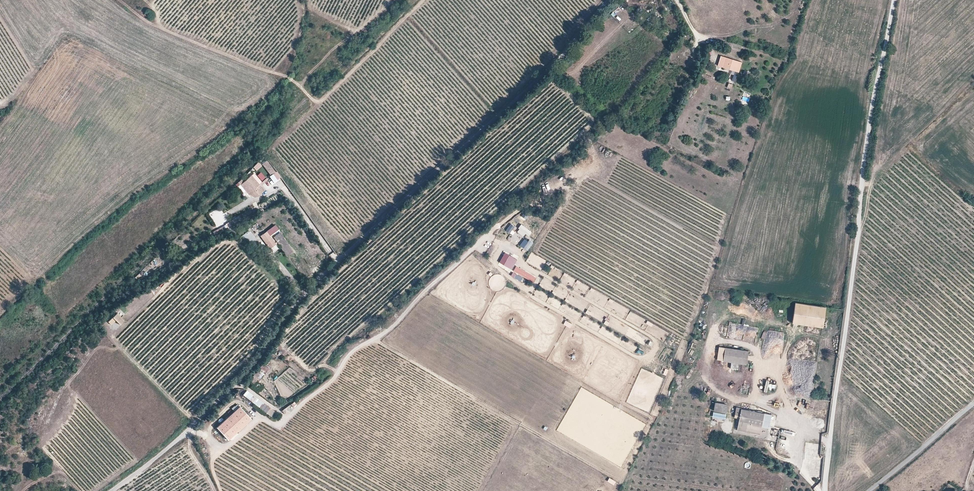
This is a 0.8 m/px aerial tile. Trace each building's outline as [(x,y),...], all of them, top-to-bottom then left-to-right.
[(144,14),(151,19),(154,15),(147,10),(144,14)] [(735,71),(738,61),(726,57),(723,67),(735,71)] [(741,103),(747,105),(750,95),(745,93),(741,103)] [(259,162),(253,168),(257,172),(263,166),(259,162)] [(265,190),(252,175),(240,185),(249,195),(254,197),(259,196),(265,190)] [(209,213),(216,227),(228,221),(221,207),(209,213)] [(225,224),(229,230),(235,227),(232,221),(225,224)] [(515,225),(511,223),(506,230),(510,232),(515,225)] [(532,231),(522,223),(519,227),(522,230),(520,233),(524,236),(526,233),(529,235),(532,231)] [(276,244),(270,236),(279,230),(275,225),(260,236),(269,249),(270,249),(276,244)] [(224,226),(213,231),(215,236),(226,231),(224,226)] [(249,231),(241,237),(248,245),(255,240),(249,231)] [(527,249),(533,241),(529,238),(523,246),(527,249)] [(279,248),(276,244),(270,249),(273,253),(279,248)] [(518,259),(509,254),(503,264),(512,269),(518,259)] [(517,265),(514,270),(534,282),(537,277),(517,265)] [(822,326),(825,307),(793,302),(790,321),(822,326)] [(120,318),(112,310),(108,314),(112,318),(116,322),(120,318)] [(739,361),(747,363),(749,350),(726,347),(724,359),(732,360),(739,361)] [(263,362),(252,375),(258,380),(269,367),(263,362)] [(662,366),(660,372),(666,374),(668,368),(662,366)] [(774,388),(775,384),(771,383),(772,381),(765,379),(763,389),(770,391),(771,387),(774,388)] [(260,408),(264,403),(246,390),(243,395),(260,408)] [(292,407),(296,404),(294,400),(281,409),(285,415),(293,409),(292,407)] [(727,403),(716,401),(714,409),(726,411),(727,403)] [(275,412),(264,403),(260,408),(272,417),(275,412)] [(216,428),(228,440),(251,419),(240,406),(216,428)] [(738,429),(760,433),(762,424),(764,412),(742,408),(740,417),(738,429)] [(772,413),(764,412),(762,424),(769,426),(772,413)]
